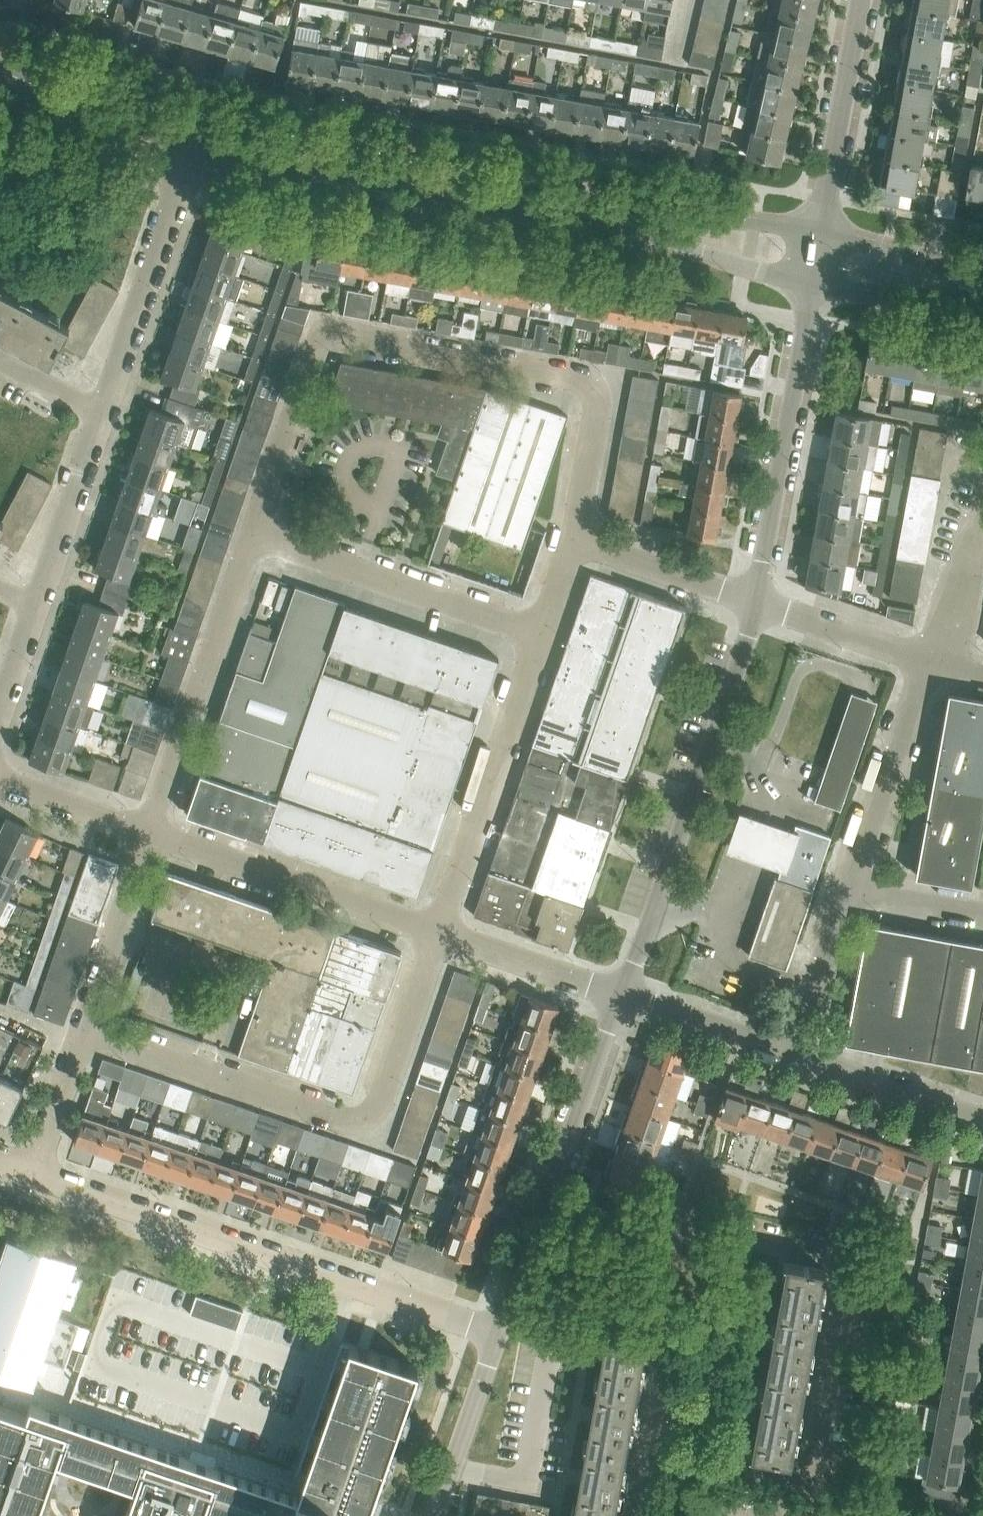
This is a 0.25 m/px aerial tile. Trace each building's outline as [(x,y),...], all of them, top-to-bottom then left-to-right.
[(54,2),(82,10),(85,0),(54,0),(54,2)] [(122,4),(118,3),(113,19),(126,23),(133,0),(123,0),(122,4)] [(159,33),(169,0),(141,0),(134,25),(144,28),(159,33)] [(159,33),(182,39),(192,5),(194,0),(169,0),(159,33)] [(375,6),(390,9),(392,0),(391,0),(376,0),(375,6)] [(586,6),(588,9),(596,11),(598,0),(587,0),(586,6)] [(647,0),(622,0),(621,3),(632,5),(630,17),(644,19),(646,7),(645,7),(647,0)] [(645,7),(646,7),(644,19),(667,24),(669,12),(671,0),(647,0),(645,7)] [(703,4),(726,10),(729,0),(704,0),(703,4)] [(811,18),(816,0),(783,0),(781,11),(811,18)] [(911,8),(947,14),(955,16),(956,9),(958,0),(912,0),(911,8)] [(969,19),(975,20),(982,22),(982,0),(973,0),(969,19)] [(737,1),(732,21),(742,23),(746,3),(737,1)] [(205,46),(229,53),(239,18),(242,9),(218,2),(215,11),(205,46)] [(322,5),(307,3),(305,12),(321,15),(322,5)] [(406,12),(422,15),(424,6),(408,3),(406,12)] [(723,21),(726,10),(703,4),(700,16),(723,21)] [(192,5),(182,39),(205,46),(215,11),(203,8),(192,5)] [(345,10),(338,8),(322,5),(321,15),(336,18),(343,19),(345,10)] [(424,6),(422,15),(437,18),(439,9),(424,6)] [(911,8),(906,32),(941,38),(943,24),(945,25),(947,14),(911,8)] [(766,32),(766,33),(806,42),(811,18),(781,11),(771,9),(766,32)] [(370,24),(371,14),(349,10),(347,19),(354,21),(370,24)] [(453,21),(470,24),(471,15),(455,11),(453,21)] [(396,19),(387,17),(371,14),(370,24),(385,26),(394,28),(396,19)] [(496,19),(471,15),(470,24),(494,28),(496,19)] [(700,16),(697,27),(721,33),(723,21),(700,16)] [(229,53),(252,60),(262,24),(261,24),(260,28),(249,25),(250,21),(239,18),(229,53)] [(263,19),(262,24),(252,60),(275,67),(287,26),(263,19)] [(518,33),(520,23),(496,19),(494,28),(518,33)] [(403,30),(419,32),(420,23),(405,20),(403,30)] [(975,20),(973,33),(982,35),(982,22),(975,20)] [(520,23),(518,33),(542,37),(543,28),(544,23),(536,21),(535,26),(520,23)] [(444,27),(436,26),(420,23),(419,32),(442,37),(444,27)] [(718,44),(721,33),(697,27),(695,39),(718,44)] [(566,41),(567,32),(543,28),(542,37),(566,41)] [(740,31),(731,28),(726,48),(735,50),(740,31)] [(451,38),(466,41),(468,32),(453,29),(451,38)] [(468,32),(466,41),(482,44),(483,35),(468,32)] [(567,32),(566,41),(590,46),(591,36),(567,32)] [(763,32),(758,55),(801,65),(806,42),(766,33),(766,32),(763,32)] [(941,38),(906,32),(902,57),(938,64),(939,54),(938,53),(941,38)] [(640,40),(639,45),(638,54),(661,58),(665,36),(649,33),(647,41),(640,40)] [(614,50),(615,41),(591,36),(590,46),(614,50)] [(286,80),(310,84),(316,48),(315,48),(316,41),(294,37),(286,80)] [(499,47),(514,50),(516,40),(501,38),(499,47)] [(695,39),(692,51),(715,56),(718,44),(695,39)] [(516,40),(514,50),(530,53),(532,43),(516,40)] [(318,41),(310,84),(334,88),(342,48),(342,46),(330,43),(318,41)] [(364,60),(358,93),(382,97),(390,51),(391,45),(367,41),(364,60)] [(615,41),(614,50),(638,54),(639,45),(615,41)] [(547,56),(562,58),(564,49),(549,46),(547,56)] [(342,48),(334,88),(358,93),(364,60),(352,57),(353,51),(342,48)] [(735,50),(726,48),(722,67),(731,69),(735,50)] [(564,49),(562,58),(578,61),(580,52),(564,49)] [(390,51),(382,97),(406,101),(412,65),(414,56),(390,51)] [(712,68),(715,56),(692,51),(689,64),(712,68)] [(593,64),(608,67),(610,57),(587,53),(585,62),(593,64)] [(795,90),(801,65),(758,55),(752,80),(764,83),(795,90)] [(970,55),(967,69),(980,71),(982,57),(970,55)] [(610,57),(608,67),(624,69),(625,60),(610,57)] [(902,57),(897,82),(931,88),(934,73),(936,73),(938,64),(902,57)] [(657,76),(659,66),(644,63),(642,73),(657,76)] [(406,101),(429,106),(436,70),(435,70),(434,73),(424,71),(425,68),(412,65),(406,101)] [(436,70),(429,106),(454,110),(460,74),(458,74),(460,68),(450,66),(449,72),(436,70)] [(675,69),(659,66),(657,76),(673,79),(675,69)] [(964,83),(978,86),(980,71),(967,69),(964,83)] [(690,82),(706,85),(708,75),(692,72),(690,82)] [(454,110),(477,114),(483,79),(482,78),(482,81),(472,80),(472,76),(460,74),(454,110)] [(501,119),(525,123),(532,88),(533,81),(508,76),(507,83),(508,83),(501,119)] [(729,79),(719,77),(715,96),(724,99),(729,79)] [(483,79),(477,114),(501,119),(508,83),(507,83),(506,86),(496,84),(496,81),(483,79)] [(525,123),(549,127),(556,92),(555,92),(554,94),(543,92),(545,81),(533,79),(533,81),(532,88),(525,123)] [(795,90),(764,83),(752,80),(747,104),(789,113),(795,90)] [(931,88),(897,82),(893,107),(928,114),(930,103),(928,103),(931,88)] [(574,132),(597,136),(604,101),(603,100),(604,91),(580,87),(578,96),(580,96),(574,132)] [(549,127),(574,132),(580,96),(578,96),(578,99),(567,97),(568,94),(556,92),(549,127)] [(724,99),(715,96),(710,116),(720,118),(724,99)] [(621,141),(645,145),(651,109),(650,109),(652,102),(627,98),(626,105),(627,105),(621,141)] [(604,101),(597,136),(621,141),(627,105),(626,105),(626,108),(615,106),(616,103),(604,101)] [(789,113),(747,104),(741,128),(753,130),(784,137),(789,113)] [(973,108),(960,106),(958,119),(971,122),(973,108)] [(893,107),(888,132),(922,138),(934,140),(936,126),(926,124),(928,114),(893,107)] [(651,109),(645,145),(669,149),(676,114),(674,113),(674,116),(663,114),(663,112),(651,109)] [(669,149),(694,154),(700,122),(687,119),(687,116),(676,114),(669,149)] [(971,122),(958,119),(953,144),(967,146),(971,122)] [(709,120),(708,123),(703,145),(716,147),(718,148),(724,124),(709,120)] [(747,155),(778,162),(784,137),(753,130),(747,155)] [(922,138),(888,132),(883,157),(919,164),(921,153),(919,153),(922,138)] [(953,144),(949,169),(962,171),(967,146),(953,144)] [(879,183),(875,203),(909,209),(916,175),(917,175),(919,164),(883,157),(879,183)] [(971,165),(965,199),(982,203),(982,168),(971,165)] [(941,168),(936,193),(957,197),(962,171),(949,169),(941,168)] [(208,239),(243,251),(251,228),(215,216),(215,218),(216,218),(208,239)] [(301,272),(300,272),(303,273),(302,279),(336,285),(339,269),(344,242),(321,238),(320,240),(307,238),(305,247),(301,272)] [(200,262),(235,274),(243,251),(208,239),(200,262)] [(291,268),(299,245),(291,242),(283,265),(291,268)] [(339,269),(362,273),(367,246),(344,242),(339,269)] [(362,273),(387,278),(392,251),(367,246),(362,273)] [(408,298),(411,282),(416,255),(392,251),(387,278),(384,294),(408,298)] [(431,302),(434,286),(438,259),(416,255),(411,282),(408,298),(431,302)] [(434,286),(458,291),(463,264),(438,259),(434,286)] [(244,277),(235,274),(200,262),(197,272),(192,270),(187,283),(192,285),(227,297),(236,300),(244,277)] [(458,291),(481,295),(486,268),(463,264),(458,291)] [(283,265),(275,288),(283,291),(291,268),(283,265)] [(481,295),(479,307),(502,311),(509,272),(486,268),(481,295)] [(297,270),(289,293),(298,296),(302,279),(303,273),(300,272),(301,272),(297,270)] [(509,272),(502,311),(526,316),(526,315),(528,304),(533,276),(509,272)] [(528,304),(552,308),(557,281),(533,276),(528,304)] [(89,288),(113,301),(118,290),(95,277),(89,288)] [(552,308),(576,312),(581,285),(557,281),(552,308)] [(185,308),(219,319),(227,297),(192,285),(185,308)] [(581,285),(576,312),(574,327),(597,331),(599,317),(604,289),(581,285)] [(83,299),(107,312),(113,301),(89,288),(83,299)] [(283,291),(275,288),(267,310),(275,313),(283,291)] [(599,317),(623,321),(628,294),(604,289),(599,317)] [(10,295),(9,295),(0,290),(0,313),(10,295)] [(343,314),(355,316),(359,292),(347,290),(343,314)] [(373,295),(359,292),(355,316),(369,318),(373,295)] [(297,305),(298,296),(289,293),(285,303),(297,305)] [(645,335),(647,325),(652,298),(628,294),(623,321),(621,331),(645,335)] [(0,313),(0,338),(49,364),(61,343),(66,332),(69,327),(68,326),(10,295),(0,313)] [(667,344),(670,329),(675,302),(652,298),(647,325),(645,335),(644,340),(667,344)] [(77,310),(101,323),(107,312),(83,299),(77,310)] [(691,348),(693,334),(698,306),(675,302),(670,329),(667,344),(691,349),(691,348)] [(310,308),(297,305),(285,303),(281,315),(304,323),(310,308)] [(722,311),(698,306),(693,334),(691,348),(701,350),(700,352),(712,354),(715,338),(717,338),(722,311)] [(177,330),(211,342),(219,319),(185,308),(177,330)] [(71,321),(95,333),(101,323),(77,310),(71,321)] [(267,310),(259,333),(267,336),(275,313),(267,310)] [(715,338),(712,354),(708,380),(742,386),(745,373),(746,367),(728,363),(733,341),(742,342),(747,315),(722,311),(717,338),(715,338)] [(465,312),(463,325),(452,323),(450,333),(474,338),(476,328),(479,314),(465,312)] [(391,322),(403,325),(405,315),(392,313),(391,322)] [(281,315),(277,326),(300,334),(304,323),(281,315)] [(418,317),(405,315),(403,325),(416,327),(418,317)] [(435,330),(450,333),(452,323),(452,319),(438,317),(435,330)] [(95,333),(71,321),(68,326),(69,327),(66,332),(89,344),(95,333)] [(534,338),(532,348),(544,350),(546,340),(549,325),(537,323),(534,338)] [(273,338),(297,346),(300,334),(277,326),(273,338)] [(169,353),(204,365),(211,342),(177,330),(169,353)] [(485,339),(497,342),(498,332),(486,330),(485,339)] [(66,332),(61,343),(83,355),(89,344),(66,332)] [(498,332),(497,342),(509,344),(511,334),(498,332)] [(267,336),(259,333),(251,355),(260,358),(267,336)] [(891,370),(896,337),(872,333),(866,365),(891,370)] [(912,386),(913,387),(921,342),(896,337),(891,370),(914,374),(912,386)] [(273,338),(269,349),(293,357),(297,346),(273,338)] [(559,343),(546,340),(544,350),(558,353),(559,343)] [(615,363),(617,353),(619,344),(608,342),(607,352),(593,349),(591,359),(615,363)] [(936,391),(945,346),(921,342),(913,387),(936,391)] [(619,344),(617,353),(615,363),(639,368),(641,358),(628,355),(630,346),(619,344)] [(961,395),(963,383),(969,351),(945,346),(936,391),(961,395)] [(581,347),(579,357),(591,359),(593,349),(581,347)] [(266,360),(289,368),(293,357),(269,349),(266,360)] [(751,366),(749,374),(764,376),(769,353),(760,351),(751,366)] [(961,393),(971,395),(977,390),(978,386),(982,386),(982,353),(969,351),(963,383),(961,393)] [(169,397),(194,405),(200,388),(196,387),(204,365),(169,353),(162,375),(161,375),(160,376),(175,381),(169,397)] [(260,358),(251,355),(243,377),(252,380),(260,358)] [(654,360),(641,358),(639,368),(652,370),(654,360)] [(266,360),(262,371),(285,379),(289,368),(266,360)] [(456,479),(486,389),(341,362),(328,400),(454,423),(437,472),(456,479)] [(673,374),(686,376),(688,366),(675,364),(673,374)] [(688,366),(686,376),(699,378),(701,368),(688,366)] [(258,383),(281,391),(285,379),(262,371),(258,383)] [(658,379),(633,374),(630,387),(656,392),(658,379)] [(674,395),(676,382),(666,381),(664,393),(674,395)] [(258,383),(254,394),(277,402),(281,391),(258,383)] [(656,392),(630,387),(628,399),(654,404),(656,392)] [(697,411),(701,412),(709,414),(736,419),(741,394),(702,387),(697,411)] [(522,548),(529,527),(568,415),(488,388),(443,521),(522,548)] [(250,406),(273,413),(277,402),(254,394),(250,406)] [(149,408),(141,431),(176,443),(191,448),(204,409),(194,405),(169,397),(164,413),(149,408)] [(654,404),(628,399),(626,411),(652,416),(654,404)] [(860,399),(858,408),(877,411),(878,402),(860,399)] [(662,405),(657,429),(667,430),(671,407),(662,405)] [(889,413),(907,417),(909,408),(891,405),(889,413)] [(250,406),(245,420),(268,428),(273,413),(250,406)] [(907,417),(931,421),(933,412),(909,408),(907,417)] [(652,416),(626,411),(624,423),(649,427),(652,416)] [(736,419),(709,414),(701,412),(696,436),(732,442),(736,419)] [(881,420),(836,412),(831,438),(865,444),(877,446),(881,420)] [(931,421),(955,425),(957,417),(940,413),(933,412),(931,421)] [(955,425),(971,428),(973,420),(957,417),(955,425)] [(245,420),(242,428),(265,436),(268,428),(245,420)] [(649,427),(624,423),(622,434),(647,439),(649,427)] [(920,427),(917,443),(945,447),(947,432),(937,430),(920,427)] [(239,439),(262,447),(265,436),(242,428),(239,439)] [(657,429),(653,452),(663,453),(667,430),(657,429)] [(168,465),(176,443),(141,431),(134,454),(168,465)] [(907,451),(910,434),(902,432),(898,450),(907,451)] [(219,434),(212,455),(215,456),(225,459),(232,439),(219,434)] [(647,439),(622,434),(620,446),(645,451),(647,439)] [(692,459),(701,461),(728,465),(732,442),(696,436),(692,459)] [(877,446),(865,444),(831,438),(827,462),(861,468),(872,470),(877,446)] [(239,439),(234,451),(257,459),(262,447),(239,439)] [(917,443),(914,458),(942,463),(945,447),(917,443)] [(645,451),(620,446),(617,458),(643,463),(645,451)] [(898,450),(895,466),(904,467),(907,451),(898,450)] [(234,451),(230,463),(253,471),(257,459),(234,451)] [(134,454),(126,477),(160,488),(168,465),(134,454)] [(215,456),(208,479),(217,482),(225,459),(215,456)] [(643,463),(617,458),(615,469),(641,474),(643,463)] [(914,458),(911,474),(939,479),(942,463),(914,458)] [(724,489),(728,465),(701,461),(696,484),(724,489)] [(856,492),(861,468),(827,462),(823,486),(856,492)] [(226,475),(249,483),(253,471),(230,463),(226,475)] [(661,465),(651,463),(649,475),(659,477),(661,465)] [(641,474),(615,469),(613,481),(639,486),(641,474)] [(46,494),(52,483),(28,471),(22,482),(46,494)] [(911,474),(896,557),(924,562),(939,479),(911,474)] [(226,475),(222,486),(245,494),(249,483),(226,475)] [(649,475),(646,489),(656,491),(659,477),(649,475)] [(126,477),(118,499),(153,510),(158,512),(158,510),(165,512),(167,505),(156,501),(160,488),(126,477)] [(208,479),(200,502),(209,505),(217,482),(208,479)] [(639,486),(613,481),(611,493),(637,497),(639,486)] [(694,496),(692,508),(719,512),(724,489),(696,484),(683,481),(680,493),(694,496)] [(893,481),(890,498),(898,500),(901,483),(893,481)] [(41,505),(46,494),(22,482),(17,493),(41,505)] [(222,486),(218,500),(241,508),(245,494),(222,486)] [(823,486),(818,510),(862,518),(867,494),(856,492),(823,486)] [(41,505),(17,493),(11,503),(35,516),(41,505)] [(637,497),(611,493),(609,504),(635,509),(637,497)] [(890,498),(887,514),(895,516),(898,500),(890,498)] [(118,499),(110,522),(144,533),(153,510),(118,499)] [(654,501),(644,499),(640,524),(650,525),(654,501)] [(237,519),(241,508),(218,500),(214,511),(237,519)] [(197,501),(189,523),(201,527),(209,505),(200,502),(197,501)] [(29,527),(35,516),(11,503),(5,514),(29,527)] [(635,509),(609,504),(607,517),(632,522),(635,509)] [(715,537),(719,512),(692,508),(688,532),(715,537)] [(818,510),(814,534),(858,542),(862,518),(818,510)] [(214,511),(211,519),(234,527),(237,519),(214,511)] [(0,526),(23,538),(29,527),(5,514),(2,520),(3,521),(0,526)] [(211,519),(207,531),(230,539),(234,527),(211,519)] [(137,556),(144,533),(110,522),(103,544),(137,556)] [(189,523),(181,546),(184,547),(193,550),(201,527),(189,523)] [(18,547),(23,538),(0,526),(0,527),(0,539),(18,549),(18,547)] [(884,530),(881,546),(890,547),(893,532),(884,530)] [(203,542),(226,550),(230,539),(207,531),(203,542)] [(814,534),(809,559),(843,564),(855,566),(859,542),(858,542),(814,534)] [(203,542),(199,554),(222,562),(226,550),(203,542)] [(109,573),(104,588),(129,597),(134,580),(129,578),(137,556),(103,544),(94,568),(109,573)] [(881,546),(878,562),(887,564),(890,547),(881,546)] [(177,569),(186,572),(193,550),(184,547),(177,569)] [(195,566),(218,574),(222,562),(199,554),(195,566)] [(921,575),(924,562),(896,557),(894,570),(921,575)] [(839,587),(843,564),(809,559),(805,581),(806,582),(805,587),(837,598),(841,588),(839,587)] [(195,566),(191,577),(214,585),(218,574),(195,566)] [(919,588),(921,575),(894,570),(891,583),(919,588)] [(590,574),(579,607),(673,640),(685,606),(590,574)] [(187,588),(210,596),(214,585),(191,577),(187,588)] [(875,578),(872,594),(881,595),(884,580),(875,578)] [(891,583),(889,597),(916,602),(919,588),(891,583)] [(219,717),(296,744),(344,604),(345,602),(295,585),(272,651),(245,641),(219,717)] [(123,613),(129,597),(104,588),(98,604),(84,599),(76,622),(111,635),(119,612),(123,613)] [(187,588),(183,599),(207,607),(210,596),(187,588)] [(183,599),(180,610),(203,618),(207,607),(183,599)] [(344,604),(296,744),(263,839),(263,840),(417,893),(498,657),(344,604)] [(887,604),(886,615),(912,624),(915,609),(887,604)] [(662,674),(673,640),(579,607),(567,641),(662,674)] [(176,621),(199,629),(203,618),(180,610),(176,621)] [(199,629),(176,621),(174,628),(169,626),(165,639),(192,649),(199,629)] [(76,622),(68,645),(103,657),(111,635),(76,622)] [(188,661),(192,649),(165,639),(160,652),(165,654),(188,661)] [(650,707),(662,674),(567,641),(556,675),(650,707)] [(95,680),(103,657),(68,645),(60,668),(95,680)] [(165,654),(157,676),(180,683),(188,661),(165,654)] [(60,668),(52,691),(95,706),(99,707),(107,684),(95,680),(60,668)] [(650,707),(556,675),(544,708),(639,741),(650,707)] [(157,676),(149,699),(172,706),(180,683),(157,676)] [(87,728),(95,706),(52,691),(44,713),(80,725),(87,728)] [(851,691),(825,768),(814,799),(827,804),(840,808),(877,700),(865,696),(851,691)] [(915,874),(915,875),(969,885),(971,886),(982,822),(982,698),(948,691),(937,755),(936,755),(932,766),(935,767),(924,826),(919,839),(922,840),(915,874)] [(164,730),(172,706),(149,699),(142,722),(164,730)] [(544,708),(532,744),(626,776),(639,741),(544,708)] [(44,713),(36,736),(72,748),(80,725),(44,713)] [(186,812),(186,813),(246,834),(246,832),(252,834),(252,835),(262,838),(263,839),(296,744),(219,717),(206,757),(207,757),(203,769),(202,773),(200,772),(186,812)] [(142,722),(134,744),(157,751),(164,730),(142,722)] [(64,771),(72,748),(36,736),(28,759),(64,771)] [(131,753),(130,755),(153,763),(157,751),(134,744),(131,753)] [(515,793),(610,825),(626,776),(532,744),(515,793)] [(119,756),(122,757),(129,759),(130,755),(131,753),(121,750),(119,756)] [(129,759),(126,767),(149,775),(153,763),(130,755),(129,759)] [(100,784),(108,760),(96,756),(88,780),(100,784)] [(120,764),(108,760),(100,784),(112,788),(120,764)] [(145,786),(149,775),(126,767),(122,779),(145,786)] [(141,798),(145,786),(122,779),(118,790),(141,798)] [(515,793),(489,869),(533,884),(584,901),(610,825),(515,793)] [(783,859),(794,827),(765,817),(739,808),(728,840),(754,849),(783,859)] [(28,855),(39,833),(5,817),(0,827),(0,841),(28,855)] [(776,877),(775,876),(748,954),(749,955),(750,954),(785,967),(785,966),(787,967),(792,950),(791,950),(830,836),(795,824),(794,827),(783,859),(793,862),(787,881),(776,877)] [(18,877),(28,855),(0,841),(0,868),(18,877)] [(70,847),(63,869),(75,873),(83,851),(70,847)] [(68,912),(98,922),(119,864),(88,853),(68,912)] [(7,898),(18,877),(0,868),(0,894),(7,898)] [(67,896),(75,873),(63,869),(65,870),(58,892),(67,896)] [(489,869),(474,914),(514,928),(515,925),(518,926),(533,884),(489,869)] [(271,957),(238,1054),(285,1070),(335,928),(167,870),(151,916),(271,957)] [(584,901),(533,884),(518,926),(531,930),(530,934),(553,942),(557,944),(557,943),(568,947),(584,901)] [(59,919),(67,896),(58,892),(50,915),(59,919)] [(5,924),(15,902),(7,898),(0,894),(0,921),(5,924)] [(98,922),(68,912),(34,1012),(64,1023),(98,922)] [(42,938),(51,941),(59,919),(50,915),(42,938)] [(845,1042),(930,1057),(952,937),(867,922),(845,1042)] [(335,928),(285,1070),(353,1093),(402,951),(335,928)] [(952,937),(930,1057),(974,1065),(982,1014),(982,943),(952,937)] [(44,964),(51,941),(42,938),(34,960),(44,964)] [(36,986),(44,964),(34,960),(27,982),(14,978),(14,979),(28,984),(36,986)] [(475,990),(479,978),(455,969),(451,981),(475,990)] [(28,1010),(36,986),(28,984),(14,979),(6,1003),(28,1010)] [(490,1007),(498,984),(487,980),(479,1003),(490,1007)] [(471,1001),(475,990),(451,981),(447,992),(471,1001)] [(467,1012),(471,1001),(447,992),(443,1003),(467,1012)] [(521,992),(513,1015),(551,1028),(559,1005),(521,992)] [(467,1012),(443,1003),(439,1014),(463,1023),(467,1012)] [(485,1022),(490,1007),(479,1003),(474,1018),(485,1022)] [(439,1014),(435,1025),(459,1034),(463,1023),(439,1014)] [(974,1065),(982,1067),(982,1014),(974,1065)] [(504,1037),(513,1041),(543,1051),(551,1028),(513,1015),(514,1016),(511,1026),(508,1025),(504,1037)] [(19,1034),(0,1025),(0,1072),(19,1034)] [(435,1025),(432,1036),(455,1045),(459,1034),(435,1025)] [(19,1034),(0,1072),(0,1113),(8,1116),(42,1045),(19,1034)] [(468,1034),(463,1048),(472,1051),(477,1037),(468,1034)] [(432,1036),(428,1048),(451,1056),(455,1045),(432,1036)] [(649,1052),(647,1059),(683,1071),(691,1049),(655,1036),(654,1037),(652,1036),(647,1050),(646,1051),(649,1052)] [(502,1052),(499,1060),(535,1073),(543,1051),(513,1041),(504,1037),(499,1051),(502,1052)] [(451,1056),(428,1048),(424,1059),(447,1067),(451,1056)] [(467,1066),(472,1051),(463,1048),(458,1062),(467,1066)] [(710,1065),(723,1070),(726,1061),(713,1056),(710,1065)] [(121,1079),(125,1065),(103,1058),(98,1071),(121,1079)] [(424,1059),(420,1069),(444,1077),(447,1067),(424,1059)] [(527,1097),(535,1073),(499,1060),(496,1059),(487,1083),(497,1086),(527,1097)] [(676,1094),(683,1071),(647,1059),(644,1067),(641,1066),(636,1081),(676,1094)] [(121,1079),(118,1086),(139,1094),(146,1073),(125,1065),(121,1079)] [(420,1069),(416,1081),(440,1089),(444,1077),(420,1069)] [(162,1102),(169,1081),(146,1073),(139,1094),(162,1102)] [(763,1078),(749,1073),(746,1082),(759,1087),(763,1078)] [(451,1080),(446,1094),(456,1097),(461,1083),(451,1080)] [(191,1088),(169,1081),(162,1102),(184,1109),(191,1088)] [(416,1081),(412,1092),(436,1100),(440,1089),(416,1081)] [(634,1097),(631,1105),(668,1117),(676,1094),(636,1081),(631,1096),(634,1097)] [(759,1087),(746,1082),(743,1091),(750,1093),(738,1127),(753,1132),(754,1129),(762,1131),(772,1101),(756,1095),(759,1087)] [(486,1098),(483,1107),(519,1119),(527,1097),(497,1086),(487,1083),(483,1097),(486,1098)] [(93,1085),(74,1141),(96,1148),(108,1114),(109,1115),(112,1106),(104,1103),(108,1091),(93,1085)] [(716,1119),(738,1127),(750,1093),(743,1091),(726,1085),(715,1119),(716,1119)] [(184,1109),(206,1117),(213,1096),(191,1088),(184,1109)] [(791,1098),(805,1103),(808,1093),(794,1089),(791,1098)] [(412,1092),(409,1102),(432,1110),(436,1100),(412,1092)] [(700,1092),(697,1101),(711,1106),(714,1097),(700,1092)] [(451,1112),(456,1097),(446,1094),(441,1108),(451,1112)] [(229,1124),(236,1104),(213,1096),(206,1117),(229,1124)] [(807,1147),(818,1116),(802,1111),(805,1103),(791,1098),(788,1106),(795,1108),(784,1143),(799,1148),(800,1144),(807,1147)] [(707,1116),(711,1106),(697,1101),(694,1111),(707,1116)] [(795,1108),(788,1106),(772,1101),(762,1131),(770,1134),(769,1138),(784,1143),(795,1108)] [(409,1102),(405,1114),(428,1122),(432,1110),(409,1102)] [(251,1132),(258,1111),(236,1104),(229,1124),(251,1132)] [(837,1113),(850,1118),(854,1109),(840,1104),(837,1113)] [(668,1117),(631,1105),(628,1113),(625,1112),(620,1127),(660,1139),(668,1117)] [(471,1128),(481,1132),(512,1142),(519,1119),(483,1107),(480,1106),(471,1128)] [(251,1132),(252,1132),(274,1140),(281,1119),(258,1111),(251,1132)] [(140,1164),(152,1129),(142,1126),(145,1117),(132,1113),(127,1128),(118,1156),(140,1164)] [(853,1163),(863,1132),(848,1126),(850,1118),(837,1113),(834,1122),(841,1124),(829,1158),(844,1163),(845,1160),(853,1163)] [(96,1148),(118,1156),(127,1128),(116,1124),(118,1118),(109,1115),(108,1114),(96,1148)] [(405,1114),(401,1126),(424,1133),(428,1122),(405,1114)] [(841,1124),(834,1122),(818,1116),(807,1147),(815,1150),(814,1153),(829,1158),(841,1124)] [(296,1147),(303,1127),(281,1119),(274,1140),(296,1147)] [(885,1120),(882,1129),(896,1134),(899,1124),(885,1120)] [(140,1164),(162,1171),(177,1128),(155,1121),(152,1129),(140,1164)] [(401,1126),(397,1137),(420,1145),(424,1133),(401,1126)] [(435,1126),(430,1140),(443,1145),(448,1130),(435,1126)] [(296,1147),(318,1155),(325,1134),(303,1127),(296,1147)] [(652,1163),(660,1139),(620,1127),(615,1142),(618,1143),(615,1150),(652,1163)] [(162,1171),(185,1179),(199,1136),(177,1128),(162,1171)] [(470,1143),(467,1153),(504,1165),(512,1142),(481,1132),(471,1128),(469,1128),(464,1141),(470,1143)] [(898,1178),(909,1147),(893,1142),(896,1134),(882,1129),(879,1137),(886,1140),(874,1174),(889,1179),(890,1175),(898,1178)] [(886,1140),(879,1137),(863,1132),(853,1163),(861,1165),(859,1169),(874,1174),(886,1140)] [(341,1163),(348,1142),(325,1134),(318,1155),(341,1163)] [(921,1187),(938,1138),(931,1135),(925,1153),(909,1147),(898,1178),(906,1181),(905,1184),(920,1189),(921,1187)] [(185,1179),(207,1187),(217,1158),(222,1144),(199,1136),(185,1179)] [(420,1145),(397,1137),(393,1149),(416,1157),(420,1145)] [(695,1151),(698,1143),(684,1138),(682,1146),(695,1151)] [(443,1145),(430,1140),(425,1154),(438,1159),(443,1145)] [(369,1149),(348,1142),(341,1163),(362,1170),(369,1149)] [(678,1157),(692,1161),(695,1151),(682,1146),(678,1157)] [(369,1149),(362,1170),(385,1178),(392,1157),(369,1149)] [(608,1172),(607,1174),(644,1186),(652,1163),(615,1150),(613,1158),(610,1157),(609,1158),(610,1158),(605,1172),(607,1172),(608,1172)] [(470,1165),(466,1178),(496,1188),(504,1165),(467,1153),(464,1163),(470,1165)] [(942,1153),(941,1160),(948,1161),(949,1154),(942,1153)] [(207,1187),(230,1194),(242,1160),(232,1156),(229,1163),(217,1158),(207,1187)] [(274,1210),(287,1175),(276,1171),(280,1160),(268,1156),(266,1161),(252,1202),(274,1210)] [(230,1194),(252,1202),(266,1161),(254,1157),(252,1163),(242,1160),(230,1194)] [(409,1186),(413,1174),(416,1166),(392,1157),(385,1178),(386,1178),(409,1186)] [(964,1190),(978,1192),(982,1193),(982,1169),(968,1166),(964,1190)] [(419,1171),(415,1186),(424,1189),(429,1174),(419,1171)] [(274,1210),(297,1217),(310,1177),(298,1173),(296,1178),(287,1175),(274,1210)] [(950,1178),(936,1176),(934,1185),(949,1188),(950,1178)] [(297,1217),(319,1225),(333,1185),(310,1177),(297,1217)] [(455,1189),(451,1198),(488,1211),(496,1188),(466,1178),(461,1191),(455,1189)] [(665,1193),(679,1198),(682,1189),(669,1184),(665,1193)] [(319,1225),(341,1233),(355,1193),(333,1185),(319,1225)] [(947,1198),(949,1188),(934,1185),(933,1195),(947,1198)] [(420,1203),(424,1189),(415,1186),(410,1200),(420,1203)] [(363,1240),(375,1205),(368,1203),(372,1192),(357,1187),(355,1193),(341,1233),(363,1240)] [(978,1192),(974,1216),(982,1218),(982,1193),(978,1192)] [(375,1205),(363,1240),(388,1249),(403,1203),(379,1195),(375,1205)] [(480,1234),(488,1211),(451,1198),(448,1208),(455,1211),(450,1223),(480,1234)] [(974,1216),(969,1240),(982,1242),(982,1218),(974,1216)] [(404,1218),(400,1232),(409,1235),(414,1221),(404,1218)] [(451,1252),(465,1257),(472,1259),(480,1234),(450,1223),(445,1237),(439,1234),(435,1245),(438,1245),(451,1250),(451,1252)] [(942,1225),(928,1223),(926,1232),(940,1235),(942,1225)] [(392,1256),(404,1261),(412,1236),(409,1235),(400,1232),(392,1256)] [(938,1244),(940,1235),(926,1232),(924,1242),(938,1244)] [(417,1265),(425,1241),(412,1236),(404,1261),(417,1265)] [(0,1257),(0,1375),(33,1387),(39,1372),(43,1359),(65,1366),(72,1346),(71,1346),(79,1324),(58,1316),(77,1261),(7,1237),(0,1257)] [(969,1240),(965,1264),(982,1267),(982,1242),(969,1240)] [(435,1245),(425,1241),(417,1265),(430,1270),(438,1245),(435,1245)] [(442,1274),(451,1252),(451,1250),(438,1245),(430,1270),(442,1274)] [(465,1257),(451,1252),(442,1274),(457,1279),(465,1257)] [(820,1296),(825,1269),(783,1261),(783,1262),(787,1263),(776,1326),(813,1333),(818,1307),(821,1308),(821,1307),(818,1306),(820,1297),(823,1297),(823,1296),(820,1296)] [(965,1264),(961,1287),(982,1292),(982,1267),(965,1264)] [(933,1272),(919,1270),(917,1280),(932,1282),(933,1272)] [(930,1292),(932,1282),(917,1280),(916,1289),(930,1292)] [(961,1287),(956,1311),(982,1316),(982,1292),(961,1287)] [(196,1294),(189,1313),(237,1329),(243,1310),(196,1294)] [(956,1311),(952,1335),(982,1341),(982,1316),(956,1311)] [(599,1381),(641,1388),(653,1324),(606,1316),(606,1317),(610,1318),(599,1381)] [(925,1321),(910,1318),(909,1327),(923,1330),(925,1321)] [(809,1359),(813,1333),(776,1326),(764,1390),(802,1397),(807,1371),(810,1371),(810,1370),(807,1369),(808,1360),(812,1361),(812,1360),(809,1359)] [(921,1340),(923,1330),(909,1327),(907,1337),(921,1340)] [(952,1335),(948,1359),(980,1365),(981,1357),(982,1357),(982,1341),(952,1335)] [(296,1472),(304,1475),(299,1488),(297,1494),(356,1514),(361,1515),(366,1515),(368,1510),(376,1488),(418,1366),(341,1340),(296,1472)] [(980,1365),(948,1359),(943,1383),(979,1389),(981,1373),(979,1373),(980,1365)] [(916,1367),(902,1365),(900,1375),(914,1377),(916,1367)] [(912,1387),(914,1377),(900,1375),(898,1384),(912,1387)] [(630,1452),(641,1388),(599,1381),(587,1445),(630,1452)] [(979,1389),(943,1383),(939,1406),(971,1412),(973,1404),(976,1405),(979,1389)] [(802,1397),(764,1390),(753,1453),(748,1452),(748,1453),(790,1461),(795,1434),(798,1435),(798,1433),(795,1433),(797,1423),(800,1424),(800,1423),(797,1422),(802,1397)] [(896,1399),(893,1412),(907,1415),(910,1401),(896,1399)] [(57,1458),(135,1485),(125,1515),(201,1515),(204,1508),(226,1515),(361,1515),(356,1514),(297,1494),(297,1495),(214,1466),(189,1457),(30,1403),(26,1414),(0,1405),(0,1515),(37,1515),(57,1458)] [(971,1412),(939,1406),(935,1430),(970,1437),(973,1421),(970,1420),(971,1412)] [(893,1412),(891,1422),(905,1425),(907,1415),(893,1412)] [(891,1422),(890,1432),(904,1434),(905,1425),(891,1422)] [(970,1437),(935,1430),(930,1454),(963,1460),(964,1451),(967,1452),(970,1437)] [(587,1445),(576,1508),(617,1515),(618,1515),(630,1452),(587,1445)] [(963,1460),(930,1454),(926,1478),(922,1477),(920,1491),(959,1498),(961,1488),(961,1484),(961,1483),(964,1468),(961,1467),(963,1460)] [(899,1463),(884,1460),(883,1470),(897,1472),(899,1463)] [(511,1498),(510,1498),(511,1497),(478,1491),(475,1504),(472,1515),(507,1515),(511,1498)] [(534,1502),(533,1502),(511,1498),(507,1515),(531,1515),(534,1502)] [(534,1502),(531,1515),(550,1515),(552,1505),(534,1502)]
